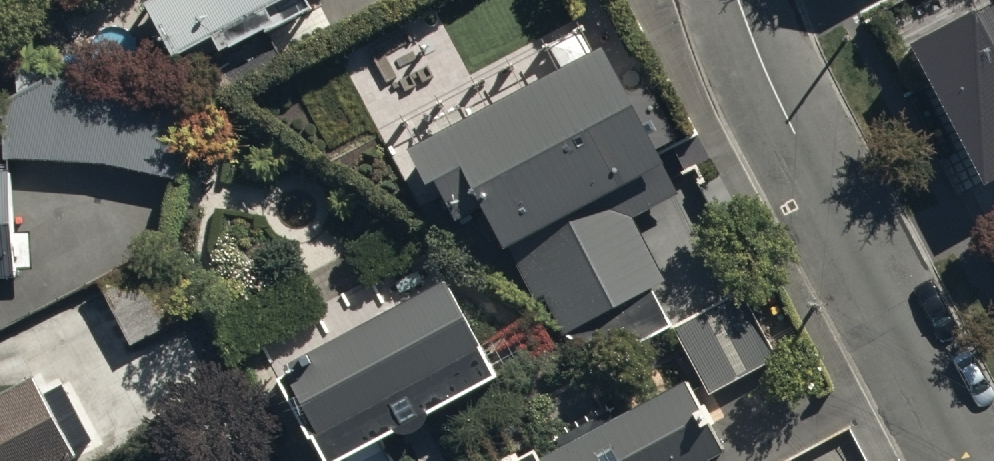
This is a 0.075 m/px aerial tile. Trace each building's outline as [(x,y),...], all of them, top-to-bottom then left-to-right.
[(184,79),(312,12),(305,0),(157,0),(148,5),(184,79)] [(903,38),(973,179),(993,168),(993,0),(988,0),(967,11),(964,5),(903,38)] [(604,51),(407,149),(429,193),(438,188),(455,222),(484,207),(535,310),(544,306),(559,335),(666,282),(635,218),(677,198),(604,51)] [(106,164),(171,180),(188,100),(65,73),(9,102),(6,161),(106,164)] [(17,278),(8,173),(0,173),(0,279),(17,278)] [(164,248),(96,285),(129,347),(198,309),(164,248)] [(249,368),(294,460),(321,460),(322,460),(343,460),(389,437),(402,460),(440,440),(434,428),(521,382),(480,298),(475,300),(459,267),(249,368)] [(739,292),(672,329),(710,398),(777,360),(739,292)] [(0,401),(0,460),(73,460),(33,384),(0,401)] [(545,460),(706,460),(721,453),(685,386),(545,460)]
